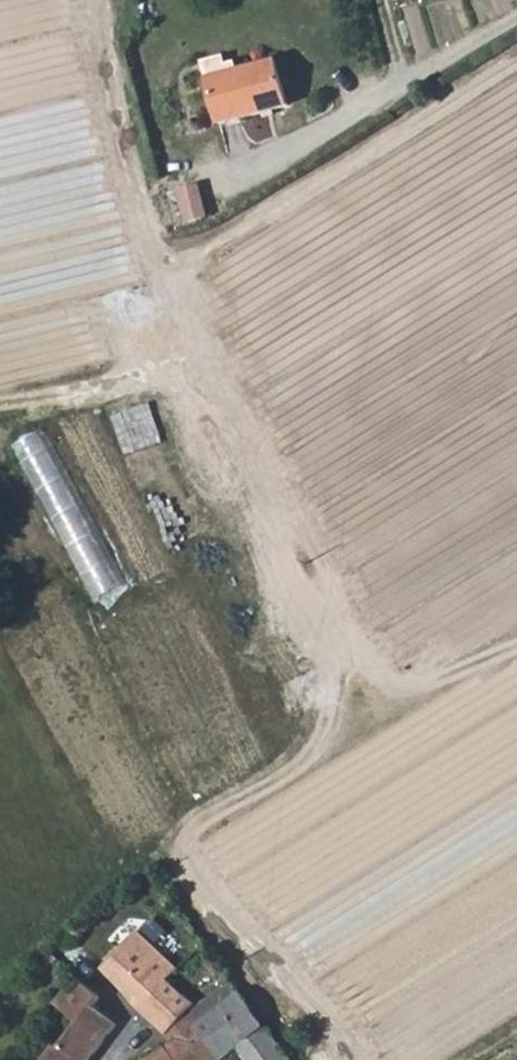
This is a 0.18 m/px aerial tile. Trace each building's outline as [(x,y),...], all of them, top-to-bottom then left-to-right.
[(232,70),(229,61),(205,67),(214,86),(235,128),(291,111),(278,68),(242,77),(240,68),(232,70)] [(211,87),(226,130),(235,128),(214,86),(211,87)] [(184,188),(189,222),(212,219),(207,185),(184,188)] [(90,573),(118,559),(52,429),(24,443),(90,573)] [(115,990),(138,1015),(167,981),(144,967),(120,939),(96,964),(115,990)] [(94,977),(83,967),(73,978),(85,988),(94,977)] [(85,988),(73,978),(68,974),(47,999),(68,1016),(37,1059),(84,1059),(109,1023),(96,1013),(106,1003),(85,988)] [(185,1015),(194,1004),(167,981),(138,1015),(165,1037),(185,1015)] [(221,1007),(242,1034),(230,1042),(244,1059),(289,1059),(241,993),(221,1007)] [(208,1018),(194,1004),(185,1015),(215,1054),(230,1042),(242,1034),(221,1007),(208,1018)] [(215,1054),(185,1015),(165,1037),(172,1043),(167,1046),(177,1059),(207,1059),(215,1054)] [(167,1046),(149,1059),(177,1059),(167,1046)]
